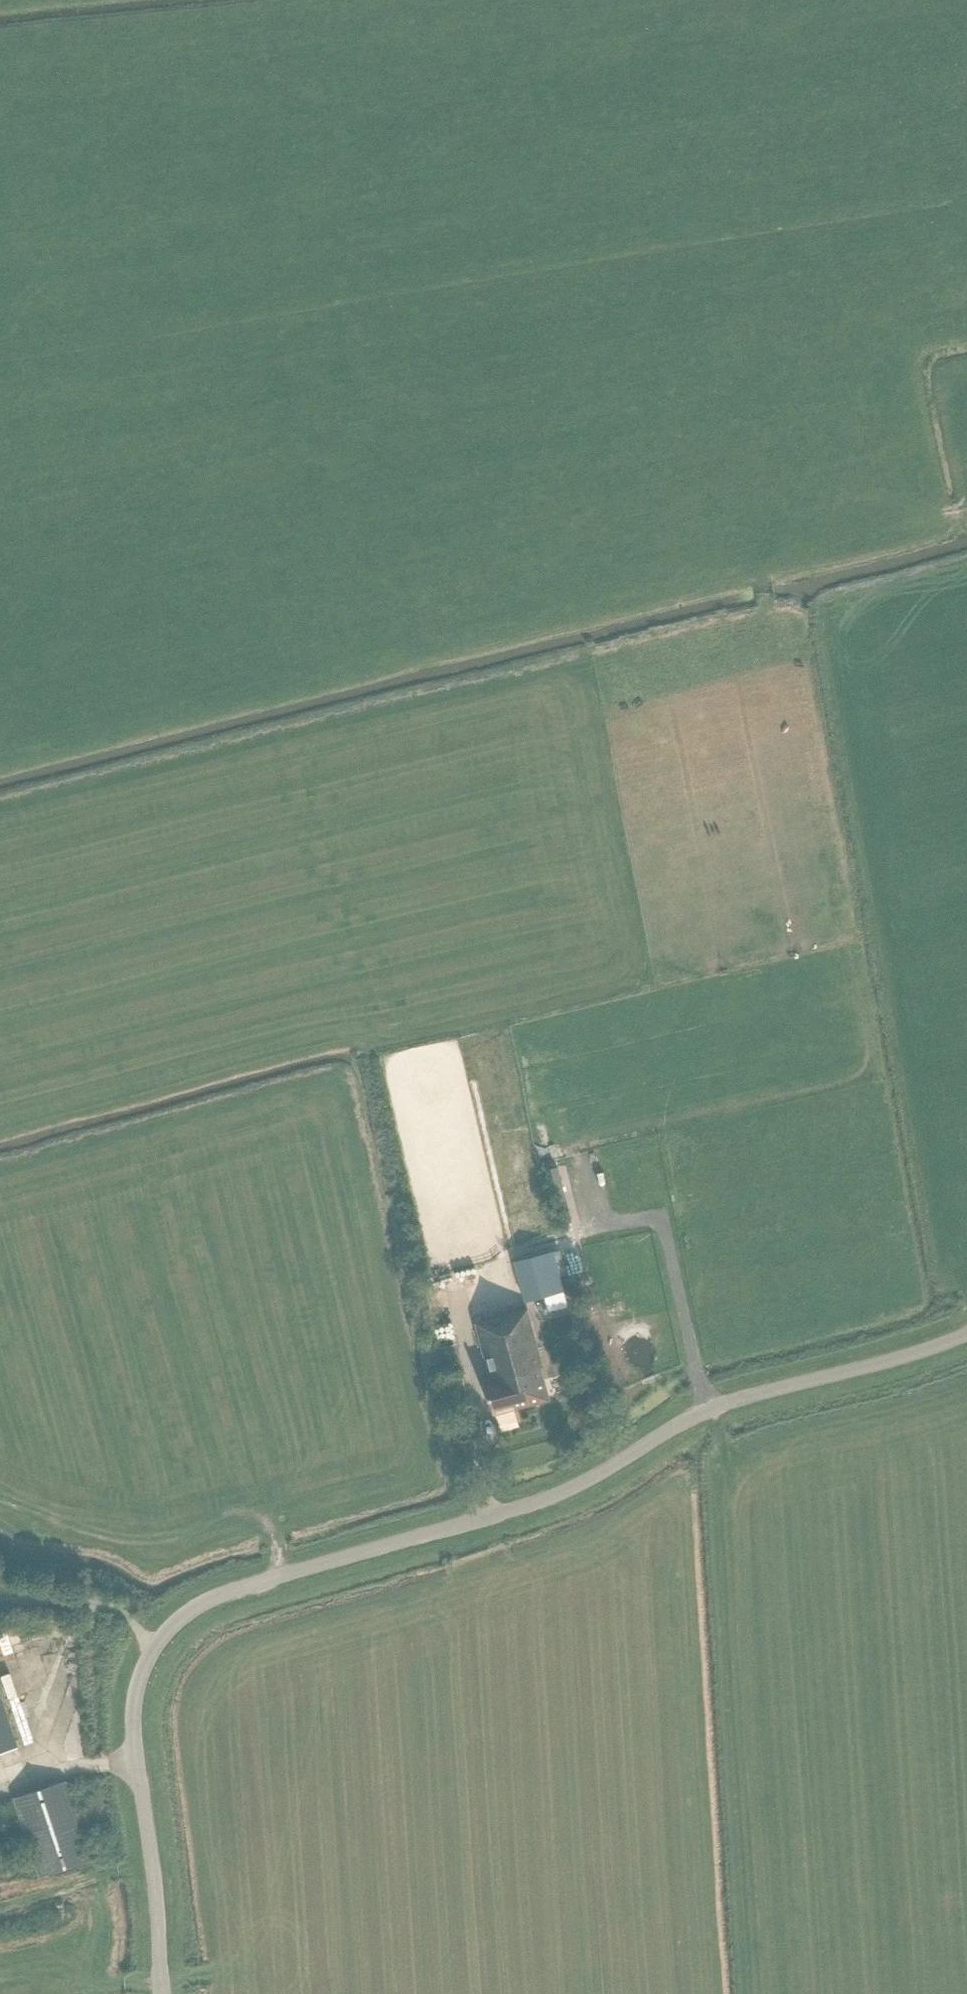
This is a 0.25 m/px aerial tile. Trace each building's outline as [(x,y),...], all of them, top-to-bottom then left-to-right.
[(514,1261),(525,1301),(564,1291),(553,1251),(514,1261)] [(543,1367),(527,1309),(475,1323),(491,1384),(485,1386),(491,1410),(512,1404),(514,1409),(549,1400),(540,1367),(543,1367)] [(638,1354),(625,1357),(631,1379),(643,1376),(638,1354)] [(27,1643),(17,1614),(0,1620),(0,1625),(8,1649),(27,1643)] [(17,1747),(0,1695),(0,1753),(17,1747)] [(40,1877),(91,1859),(66,1783),(15,1800),(40,1877)]
